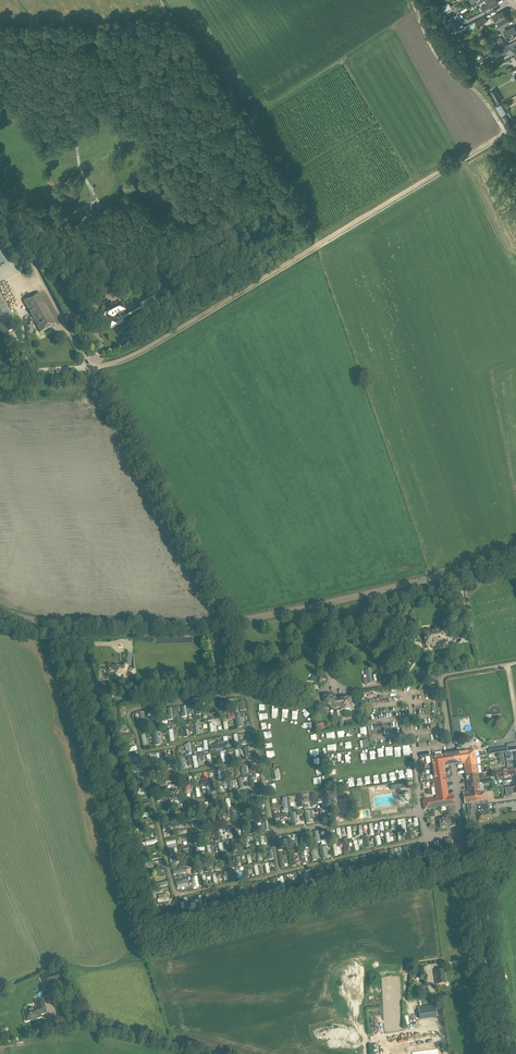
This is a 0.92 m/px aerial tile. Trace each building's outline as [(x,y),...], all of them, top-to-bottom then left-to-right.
[(480,8),(482,10),(483,9),(484,11),(499,2),(497,0),(486,0),(488,3),(482,7),(480,8)] [(448,2),(439,8),(442,14),(452,8),(448,2)] [(503,11),(490,18),(492,21),(495,19),(497,22),(498,22),(497,22),(506,17),(505,16),(506,15),(504,13),(503,12),(503,11)] [(444,21),(449,30),(458,25),(452,16),(444,21)] [(485,16),(476,22),(478,26),(488,21),(485,16)] [(506,17),(497,22),(498,22),(499,25),(498,26),(499,28),(498,29),(500,32),(505,29),(504,26),(510,22),(510,21),(510,20),(508,18),(507,17),(507,16),(506,17)] [(504,32),(509,41),(515,36),(515,35),(515,34),(515,29),(514,26),(504,32)] [(501,37),(497,39),(501,48),(507,44),(505,40),(503,41),(501,37)] [(456,41),(453,42),(459,53),(462,51),(456,41)] [(514,44),(513,42),(504,47),(506,51),(510,49),(512,52),(515,50),(515,52),(515,43),(514,44)] [(489,60),(480,65),(483,70),(492,65),(489,60)] [(491,92),(497,104),(502,101),(496,89),(491,92)] [(505,103),(497,108),(502,116),(510,112),(505,103)] [(99,210),(89,215),(95,225),(104,220),(99,210)] [(178,286),(170,289),(174,298),(182,295),(178,286)] [(0,293),(0,328),(4,335),(19,327),(0,293)] [(39,293),(24,301),(41,333),(56,325),(39,293)] [(99,315),(98,317),(100,320),(102,320),(105,318),(109,325),(111,326),(113,325),(114,323),(113,321),(119,317),(117,315),(125,310),(121,303),(113,307),(110,301),(104,305),(107,311),(99,315)] [(9,335),(4,337),(8,345),(13,343),(9,335)] [(429,631),(424,632),(426,646),(431,645),(432,648),(440,646),(440,644),(446,643),(445,640),(447,639),(446,637),(445,637),(444,632),(438,633),(438,630),(435,631),(430,632),(429,631)] [(111,672),(107,672),(107,675),(113,675),(113,677),(122,676),(122,679),(135,678),(135,669),(128,669),(128,664),(110,665),(111,672)] [(367,679),(364,679),(364,684),(372,683),(370,670),(365,670),(367,679)] [(315,674),(309,682),(315,683),(315,684),(321,687),(322,684),(324,684),(326,680),(318,676),(318,677),(315,674)] [(326,693),(323,694),(324,702),(334,709),(336,709),(337,712),(336,707),(337,707),(336,700),(329,694),(326,695),(326,693)] [(336,700),(337,707),(336,707),(337,712),(352,709),(350,698),(336,700)] [(239,706),(238,706),(238,708),(239,708),(240,710),(243,710),(246,710),(245,701),(242,701),(239,702),(239,706)] [(250,732),(245,733),(246,737),(240,738),(240,741),(251,740),(250,732)] [(424,760),(428,760),(427,749),(417,750),(417,755),(423,755),(424,760)] [(462,759),(475,757),(474,750),(452,754),(454,765),(462,764),(462,759)] [(454,765),(452,754),(448,754),(430,757),(436,799),(423,801),(424,810),(446,807),(447,816),(445,816),(445,819),(439,820),(440,828),(454,826),(455,824),(452,806),(454,806),(452,794),(447,795),(443,766),(454,765)] [(476,765),(475,757),(462,759),(462,764),(464,763),(464,767),(476,765)] [(515,761),(515,760),(512,761),(506,762),(506,765),(513,764),(514,767),(508,768),(509,771),(514,770),(515,770),(515,760),(515,761)] [(477,774),(476,765),(464,767),(466,776),(477,774)] [(479,783),(477,774),(466,776),(467,785),(479,783)] [(403,783),(390,785),(391,791),(404,789),(403,783)] [(482,784),(479,784),(479,783),(467,785),(468,792),(463,792),(464,795),(474,793),(480,792),(483,792),(482,784)] [(485,792),(483,792),(480,792),(474,793),(476,802),(475,802),(475,806),(487,804),(485,792)] [(476,802),(474,793),(464,795),(465,803),(467,803),(475,802),(476,802)] [(475,806),(475,802),(467,803),(470,823),(471,824),(477,823),(476,818),(477,818),(475,806)] [(490,812),(489,813),(487,804),(475,806),(477,818),(476,818),(477,823),(491,821),(490,812)] [(293,839),(289,840),(290,846),(297,845),(296,835),(292,836),(293,839)] [(451,839),(444,840),(445,849),(453,848),(451,839)] [(175,841),(166,843),(167,849),(177,847),(177,844),(176,844),(175,841)] [(296,851),(290,852),(293,866),(296,866),(295,861),(296,861),(296,858),(300,857),(300,854),(298,854),(297,854),(296,851)] [(374,860),(373,860),(373,864),(375,864),(376,868),(377,872),(381,871),(381,867),(379,854),(373,855),(374,860)] [(306,877),(305,878),(306,881),(307,880),(309,888),(313,887),(309,870),(305,871),(306,877)] [(197,877),(191,878),(193,888),(199,887),(198,880),(197,877)] [(167,918),(165,919),(166,923),(175,921),(172,907),(169,908),(170,914),(171,917),(167,918)] [(443,970),(435,971),(435,976),(436,976),(436,978),(436,984),(446,983),(445,977),(444,977),(443,970)] [(62,980),(60,974),(60,972),(42,977),(45,985),(62,980)] [(37,1008),(25,1011),(25,1012),(24,1013),(24,1014),(24,1015),(25,1016),(26,1016),(27,1021),(35,1019),(34,1018),(37,1017),(38,1018),(41,1017),(40,1014),(46,1013),(42,1000),(36,1002),(37,1008)] [(437,1018),(435,1005),(435,1004),(430,1005),(418,1007),(419,1014),(419,1019),(420,1020),(437,1018)]
